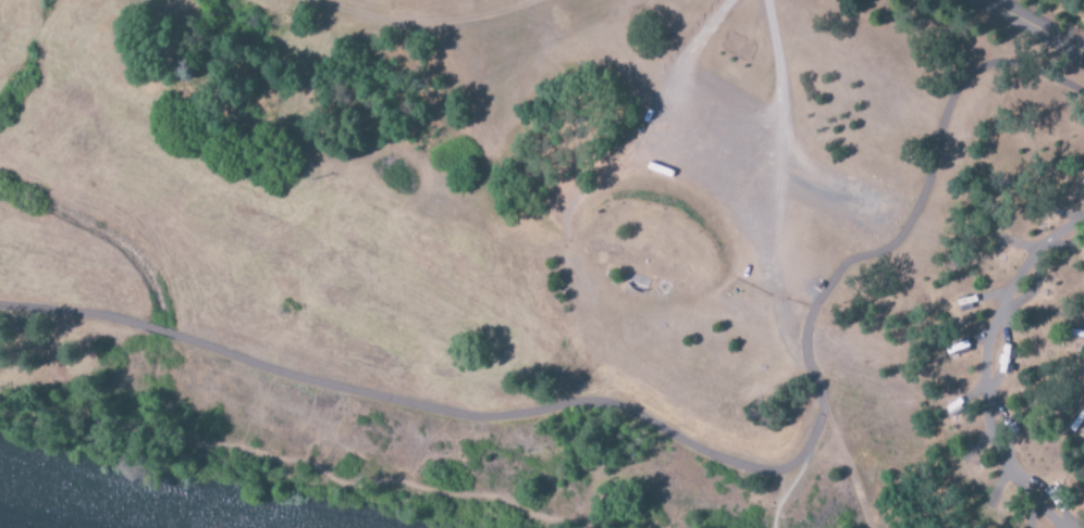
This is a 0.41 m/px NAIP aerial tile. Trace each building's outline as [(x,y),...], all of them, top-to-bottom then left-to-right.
[(944,405),(949,417),(968,408),(962,396),(944,405)]
